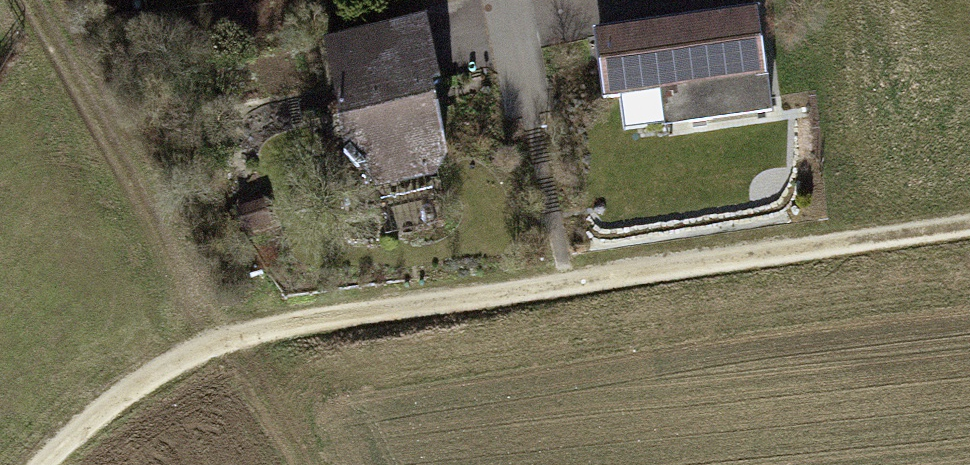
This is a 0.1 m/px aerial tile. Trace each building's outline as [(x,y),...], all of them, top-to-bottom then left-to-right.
[(764,7),(594,33),(605,103),(662,94),(669,139),(782,122),(764,7)] [(433,21),(336,34),(357,186),(453,173),(433,21)]
